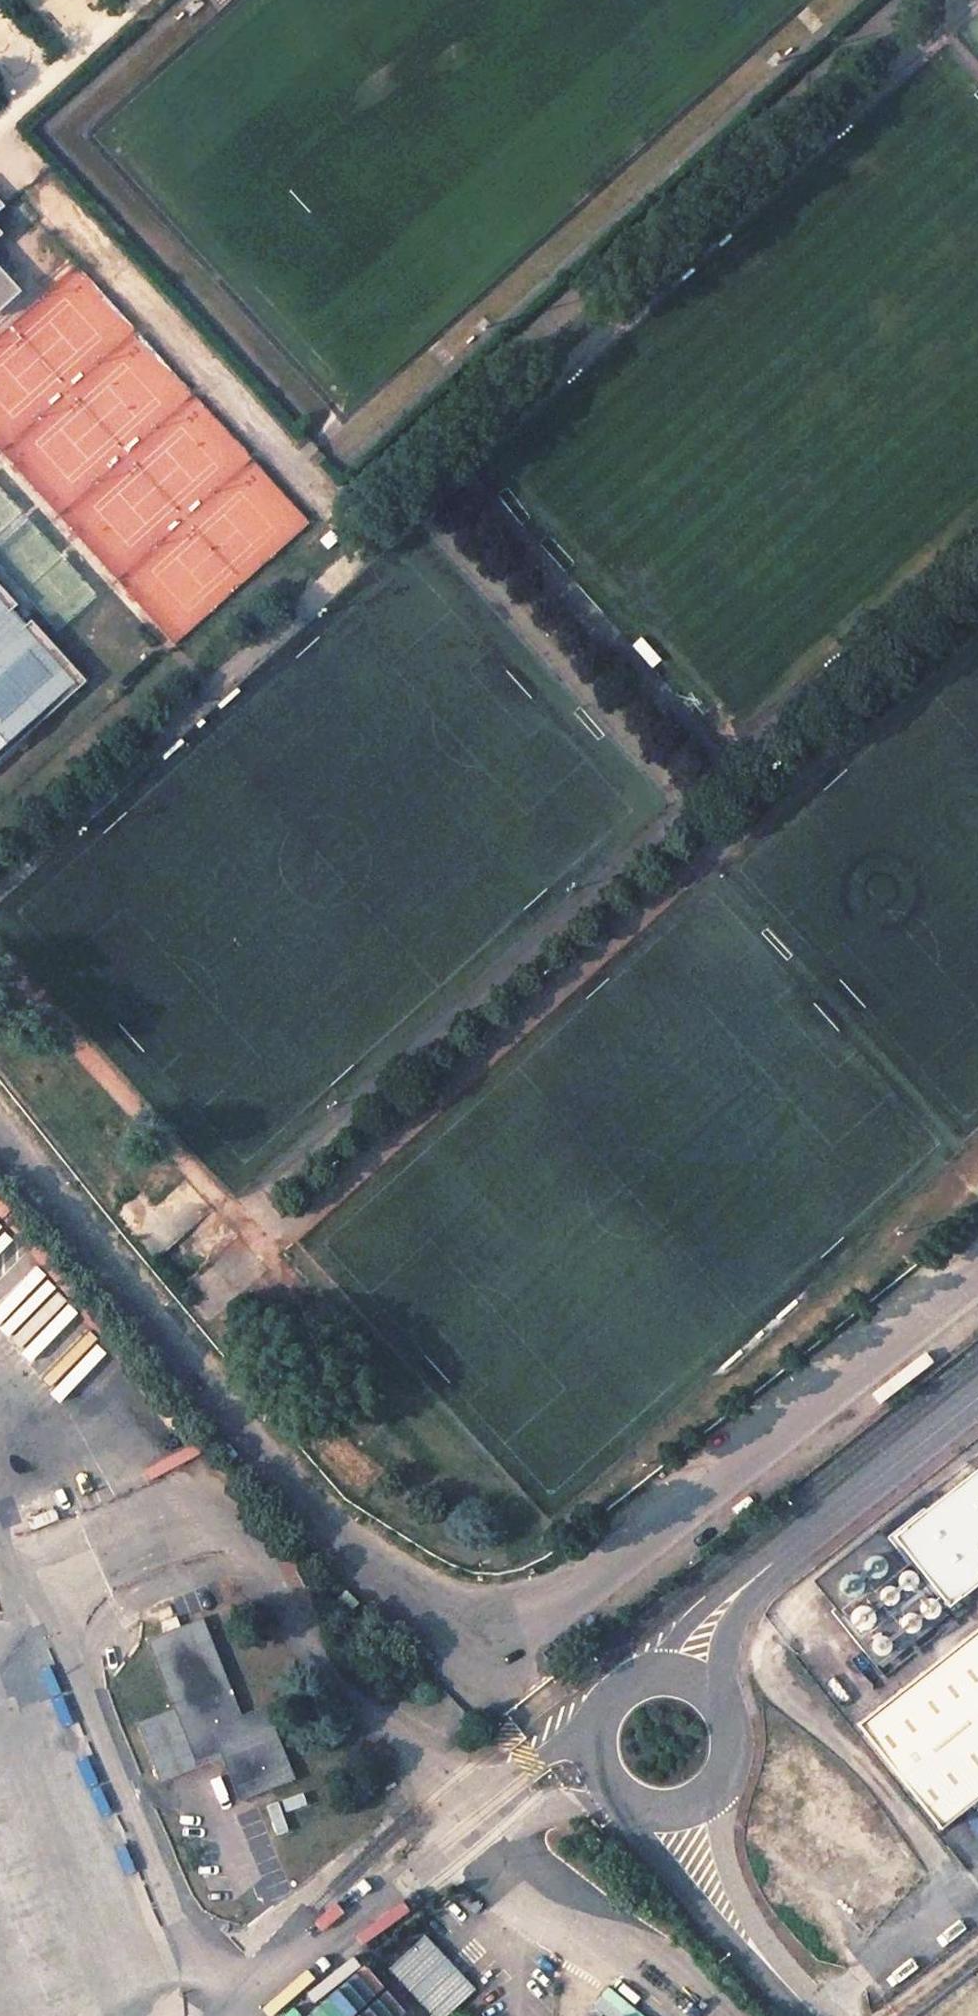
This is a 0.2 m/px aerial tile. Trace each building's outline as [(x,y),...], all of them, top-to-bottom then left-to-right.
[(22,292),(0,267),(0,312),(22,292)] [(84,684),(30,622),(24,628),(11,613),(17,607),(0,589),(0,759),(84,684)] [(893,1536),(955,1619),(969,1610),(961,1598),(977,1585),(977,1468),(893,1536)] [(363,1605),(350,1589),(340,1597),(354,1613),(363,1605)] [(202,1618),(149,1636),(178,1709),(139,1723),(158,1774),(225,1748),(244,1796),(294,1779),(266,1705),(241,1713),(202,1618)] [(856,1722),(939,1825),(977,1795),(977,1627),(856,1722)]
